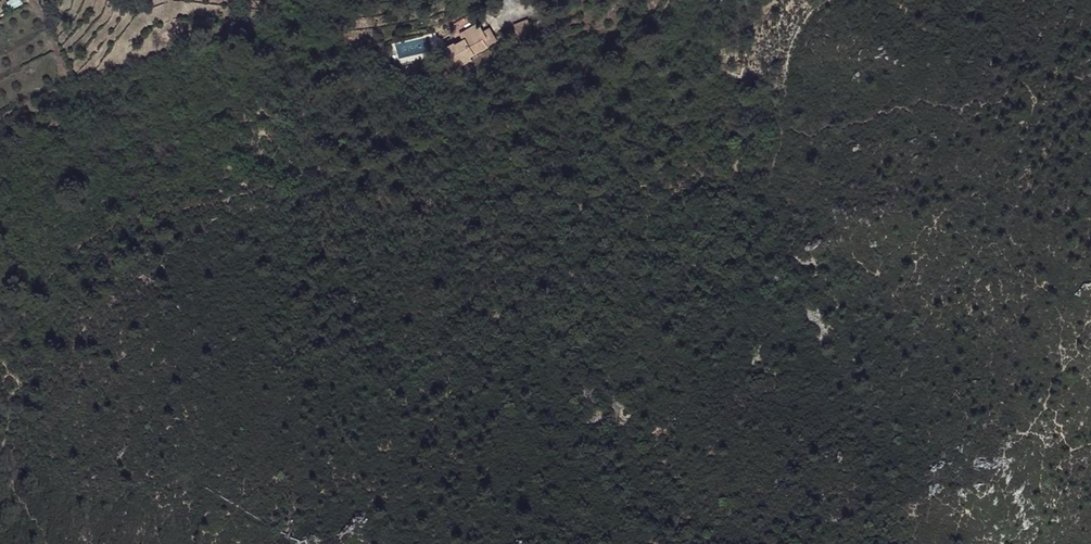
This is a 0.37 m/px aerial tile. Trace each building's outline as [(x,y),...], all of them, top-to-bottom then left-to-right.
[(488,23),(471,34),(475,41),(468,45),(467,43),(456,50),(467,70),(483,61),(481,56),(506,41),(501,33),(495,35),(493,30),(488,23)] [(530,33),(521,39),(526,48),(536,42),(530,33)]
